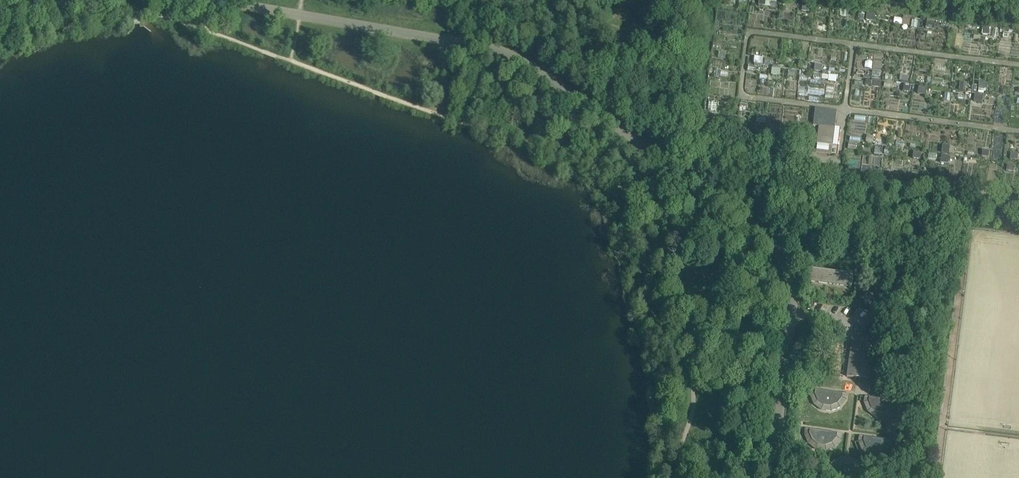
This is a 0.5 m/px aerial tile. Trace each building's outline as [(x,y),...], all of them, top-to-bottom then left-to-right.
[(736,71),(736,66),(714,66),(714,77),(730,77),(730,71),(736,71)] [(772,67),(772,74),(780,75),(780,68),(772,67)] [(834,111),(815,108),(813,126),(819,126),(817,143),(832,145),(835,117),(833,117),(834,111)] [(849,128),(847,139),(859,141),(861,130),(849,128)] [(941,145),(942,165),(950,164),(949,145),(941,145)] [(813,270),(811,281),(851,287),(852,275),(809,269),(809,270),(813,270)] [(869,380),(874,341),(852,337),(846,377),(869,380)] [(846,395),(830,392),(810,390),(810,395),(814,404),(821,410),(831,411),(839,407),(845,400),(846,395)] [(900,402),(884,400),(864,397),(864,402),(867,411),(875,417),(885,418),(893,415),(899,407),(900,402)] [(841,434),(824,432),(805,429),(805,430),(804,435),(808,443),(816,449),(825,451),(834,447),(840,439),(841,435),(841,434)] [(895,441),(878,439),(859,437),(858,442),(862,451),(870,457),(879,458),(888,455),(894,447),(895,442),(895,441)] [(844,463),(843,458),(838,459),(832,464),(828,472),(829,477),(860,477),(861,476),(860,467),(855,461),(850,459),(848,463),(844,463)]
